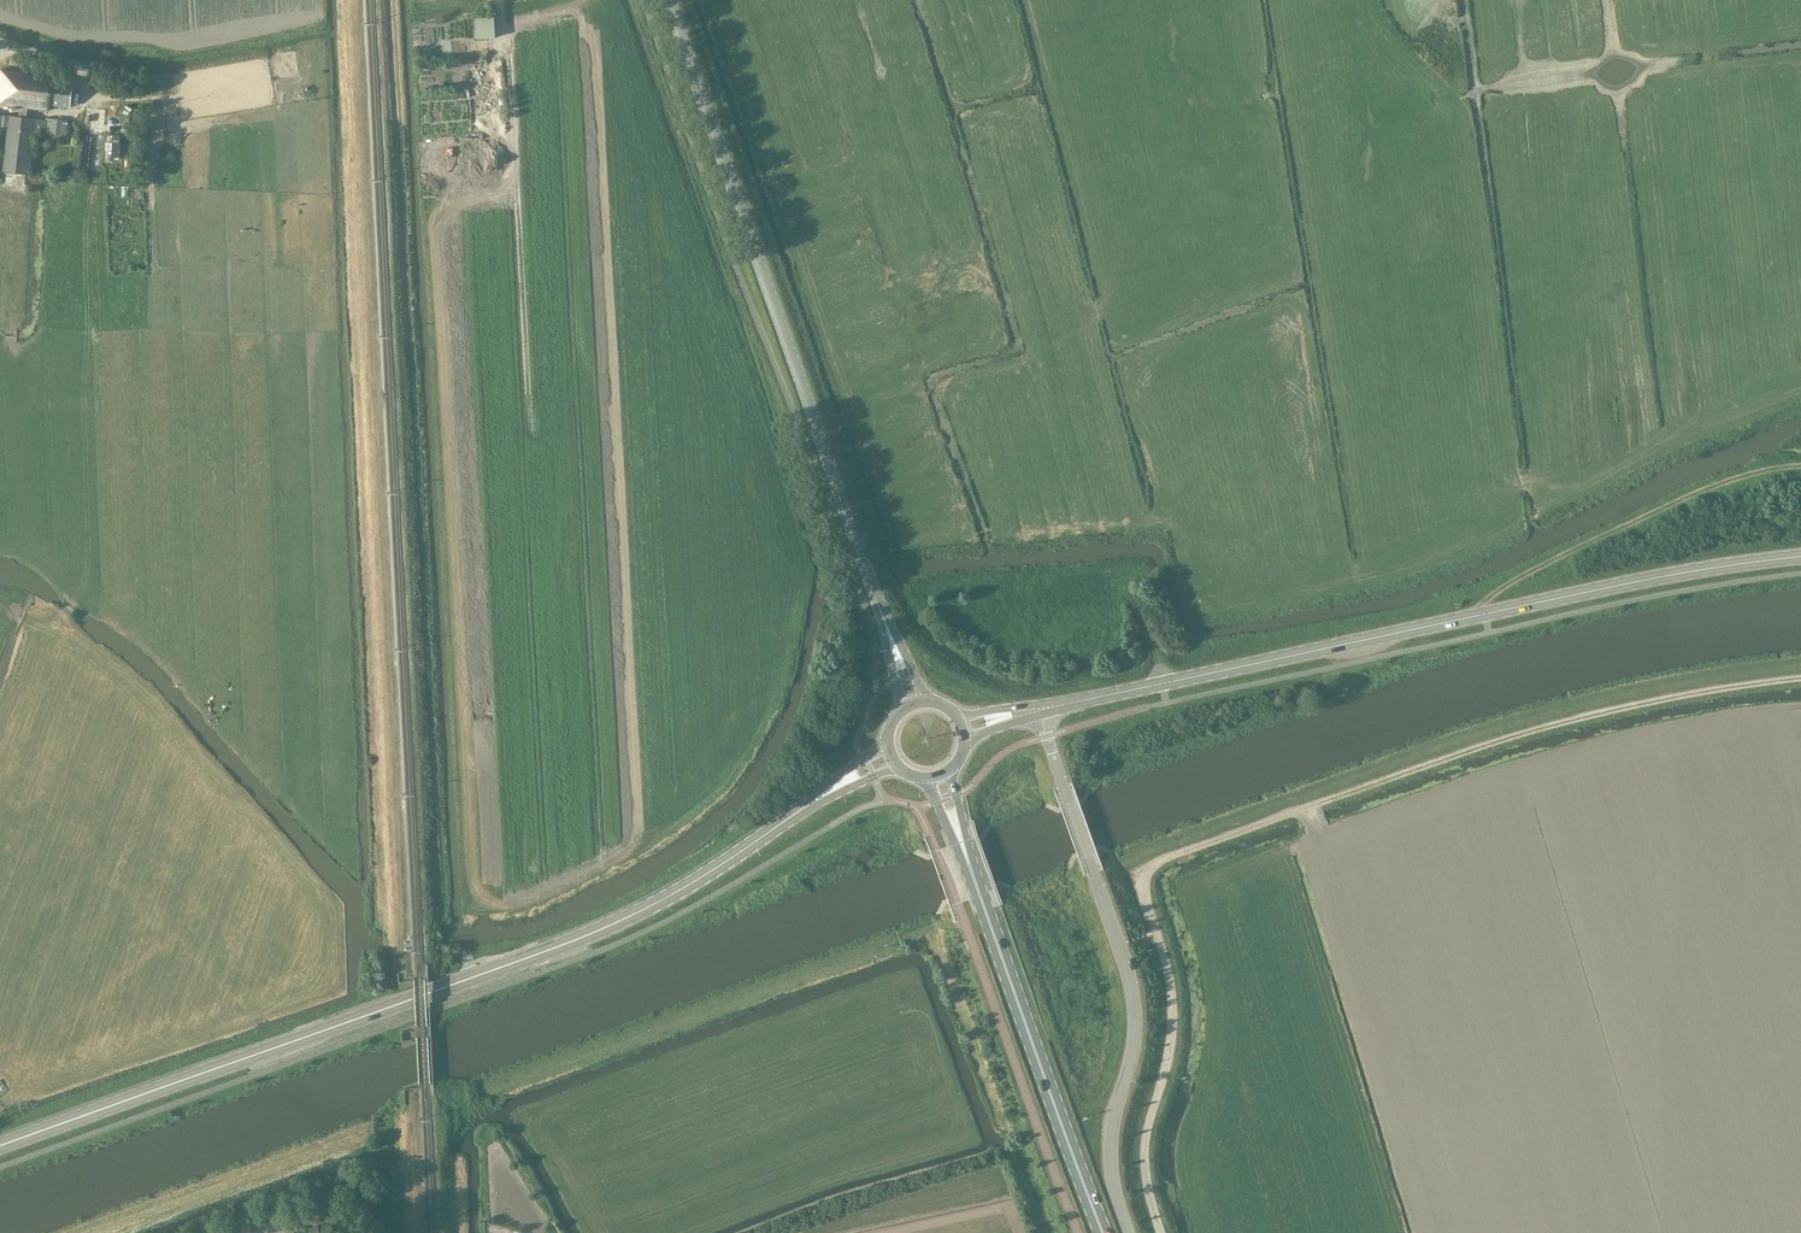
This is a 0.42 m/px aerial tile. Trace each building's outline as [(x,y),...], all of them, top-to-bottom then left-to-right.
[(492,15),(473,16),(474,35),(493,34),(492,15)] [(48,105),(52,79),(52,74),(0,69),(0,105),(19,108),(27,108),(48,111),(48,105)] [(52,79),(48,105),(70,108),(73,82),(52,79)] [(26,117),(27,108),(19,108),(18,117),(26,117)] [(9,116),(0,115),(0,129),(0,126),(8,127),(9,116)] [(34,130),(43,131),(44,131),(46,120),(45,120),(35,119),(35,118),(26,117),(18,117),(9,116),(8,127),(3,171),(29,174),(34,130)] [(44,131),(43,131),(43,135),(65,137),(68,120),(45,117),(45,120),(46,120),(44,131)] [(771,690),(775,675),(769,674),(765,689),(771,690)]
